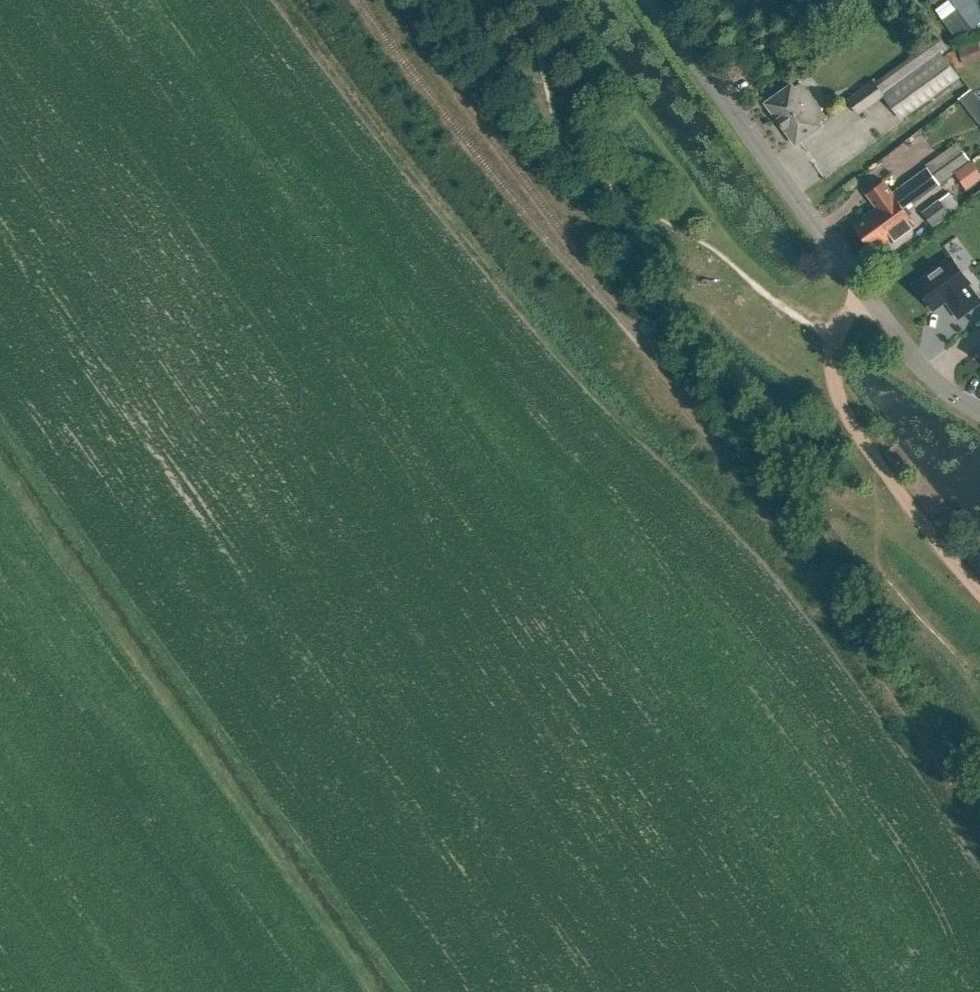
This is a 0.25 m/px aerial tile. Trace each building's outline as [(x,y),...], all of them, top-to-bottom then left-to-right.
[(777,0),(767,0),(764,7),(773,10),(777,0)] [(958,38),(971,28),(979,21),(979,0),(946,0),(935,8),(958,38)] [(901,120),(959,78),(942,53),(947,49),(938,36),(875,81),(874,79),(847,99),(858,114),(883,95),(901,120)] [(979,59),(979,47),(978,42),(958,49),(963,65),(979,59)] [(820,121),(827,116),(802,82),(796,86),(793,82),(765,102),(796,144),(823,125),(820,121)] [(979,125),(979,124),(979,94),(974,86),(959,99),(979,125)] [(854,224),(864,238),(908,205),(912,202),(913,203),(971,160),(958,142),(893,192),(884,180),(867,193),(877,207),(854,224)] [(939,199),(922,212),(932,227),(950,214),(939,199)] [(914,213),(908,205),(864,238),(873,250),(889,238),(892,243),(917,224),(913,219),(912,220),(909,216),(914,213)] [(969,282),(951,258),(915,285),(933,309),(947,298),(951,303),(950,304),(959,317),(979,301),(967,284),(969,282)]
